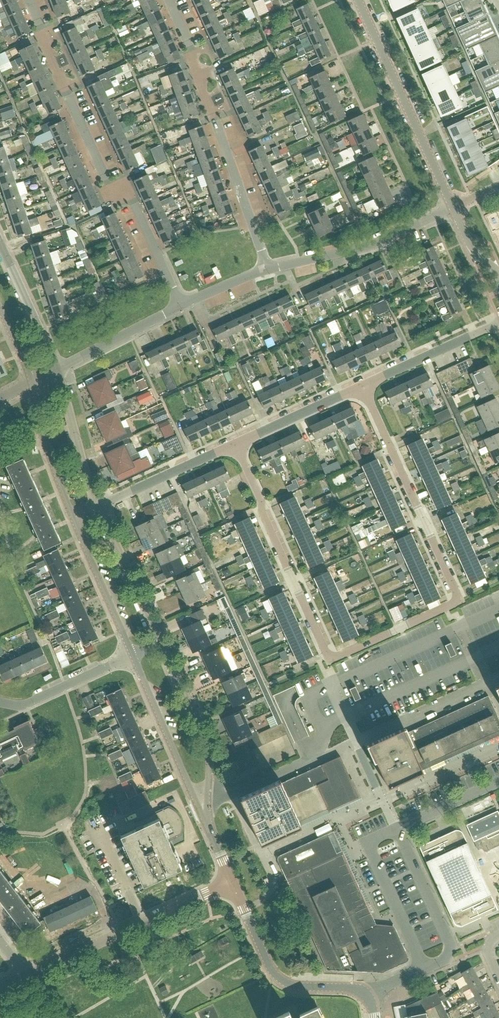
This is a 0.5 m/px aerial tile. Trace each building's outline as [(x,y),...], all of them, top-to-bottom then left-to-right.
[(21,11),(16,0),(3,6),(0,8),(0,14),(6,11),(8,17),(21,11)] [(159,10),(154,0),(152,0),(141,5),(146,15),(159,10)] [(390,1),(388,2),(392,11),(407,4),(408,7),(410,6),(411,7),(415,5),(412,0),(389,0),(390,1)] [(447,8),(460,2),(464,12),(483,4),(482,1),(483,0),(442,0),(446,8),(447,8)] [(213,11),(208,1),(196,6),(201,17),(213,11)] [(66,2),(53,7),(57,18),(70,13),(66,2)] [(302,22),(313,17),(307,4),(296,9),(301,19),(292,23),(294,28),(303,24),(302,22)] [(460,40),(492,25),(485,10),(487,9),(485,5),(484,5),(483,4),(464,12),(469,23),(455,29),(460,40)] [(104,6),(96,9),(100,17),(107,14),(104,6)] [(248,21),(256,17),(251,7),(243,10),(248,21)] [(403,30),(422,21),(416,7),(412,9),(410,10),(411,13),(396,20),(401,29),(402,29),(403,30)] [(151,26),(163,20),(159,10),(146,15),(151,26)] [(25,21),(21,11),(8,17),(11,23),(4,26),(0,27),(0,30),(1,32),(7,30),(13,27),(25,21)] [(205,27),(218,22),(213,11),(201,17),(205,27)] [(443,23),(448,21),(446,15),(440,18),(443,23)] [(308,35),(319,30),(313,17),(302,22),(303,24),(307,32),(298,36),(300,41),(309,37),(308,35)] [(156,36),(168,31),(163,20),(151,26),(156,36)] [(25,21),(13,27),(18,38),(30,32),(25,21)] [(407,39),(426,31),(422,21),(403,30),(403,31),(402,32),(404,36),(405,35),(407,39)] [(448,21),(443,23),(445,29),(451,26),(448,21)] [(205,27),(210,38),(223,32),(218,22),(205,27)] [(498,48),(498,39),(492,25),(460,40),(465,51),(479,45),(484,55),(498,48)] [(122,26),(116,29),(121,39),(127,36),(122,26)] [(87,35),(93,33),(90,28),(78,33),(75,28),(63,33),(68,44),(80,39),(80,38),(87,35)] [(314,48),(325,43),(319,30),(308,35),(309,37),(312,45),(303,49),(306,54),(315,50),(314,48)] [(161,47),(173,41),(168,31),(156,36),(161,47)] [(412,49),(431,41),(426,31),(407,39),(408,41),(406,41),(408,46),(410,45),(412,49)] [(215,48),(228,43),(223,32),(210,38),(215,48)] [(452,43),(457,40),(455,35),(449,37),(452,43)] [(300,41),(303,49),(312,45),(309,37),(300,41)] [(73,55),(85,49),(80,39),(68,44),(73,55)] [(457,40),(452,43),(454,48),(460,46),(457,40)] [(153,50),(148,53),(150,57),(155,55),(155,56),(163,53),(165,58),(178,52),(173,41),(161,47),(153,50)] [(416,59),(435,50),(431,41),(412,49),(412,51),(411,51),(413,56),(414,55),(416,59)] [(228,43),(215,48),(220,59),(233,53),(228,43)] [(314,48),(315,50),(318,57),(309,62),(311,66),(321,62),(320,61),(331,56),(325,43),(314,48)] [(24,62),(37,56),(32,45),(19,51),(24,62)] [(498,73),(498,48),(484,55),(488,65),(475,71),(480,82),(498,73)] [(77,65),(90,59),(85,49),(73,55),(77,65)] [(435,66),(441,64),(435,50),(416,59),(417,60),(415,61),(419,70),(434,63),(435,66)] [(29,72),(42,66),(37,56),(24,62),(29,72)] [(90,59),(77,65),(82,76),(95,70),(90,59)] [(463,69),(469,67),(467,61),(461,64),(463,69)] [(428,86),(447,77),(441,64),(435,66),(437,69),(422,76),(426,85),(428,84),(428,86)] [(11,71),(9,66),(0,68),(0,71),(1,74),(11,71)] [(42,66),(29,72),(34,83),(46,77),(42,66)] [(469,67),(463,69),(466,75),(471,72),(469,67)] [(99,81),(87,87),(92,98),(105,92),(112,88),(114,88),(110,79),(117,75),(114,69),(97,77),(99,81)] [(225,85),(238,80),(233,69),(220,74),(225,85)] [(169,75),(173,86),(186,82),(182,71),(169,75)] [(238,80),(245,76),(243,71),(236,75),(238,80)] [(314,90),(330,83),(324,71),(309,78),(312,85),(303,89),(305,94),(310,91),(314,89),(314,90)] [(480,82),(485,93),(498,87),(498,89),(498,73),(480,82)] [(34,83),(39,93),(51,87),(46,77),(34,83)] [(433,95),(452,87),(447,77),(428,86),(430,90),(428,90),(431,95),(432,94),(433,95)] [(230,96),(243,90),(238,80),(225,85),(230,96)] [(472,89),(478,86),(475,81),(470,83),(472,89)] [(177,97),(190,93),(186,82),(173,86),(177,97)] [(319,101),(335,94),(330,83),(314,90),(319,101)] [(295,94),(299,92),(296,84),(291,86),(295,94)] [(478,86),(472,89),(475,94),(480,92),(478,86)] [(43,103),(56,98),(51,87),(39,93),(43,103)] [(287,87),(280,91),(283,96),(290,93),(287,87)] [(437,105),(456,96),(452,87),(433,95),(433,97),(432,97),(434,102),(435,101),(437,105)] [(255,97),(260,95),(258,90),(245,95),(243,90),(230,96),(235,106),(247,100),(255,97)] [(97,108),(109,102),(105,92),(92,98),(97,108)] [(194,103),(190,93),(177,97),(181,108),(194,103)] [(169,103),(176,101),(174,94),(167,96),(169,103)] [(325,112),(340,105),(335,94),(319,101),(325,112)] [(300,105),(305,103),(301,95),(296,97),(300,105)] [(15,99),(17,105),(26,101),(24,96),(15,99)] [(456,96),(437,105),(437,106),(436,107),(440,116),(455,110),(456,113),(458,112),(462,110),(456,96)] [(36,107),(31,109),(33,114),(46,108),(48,114),(61,109),(56,98),(43,103),(36,107)] [(150,111),(163,106),(160,99),(147,104),(150,111)] [(240,117),(252,111),(247,100),(235,106),(240,117)] [(102,119),(114,113),(109,102),(97,108),(102,119)] [(194,103),(181,108),(185,119),(198,115),(194,103)] [(340,105),(325,112),(330,124),(345,117),(340,105)] [(305,117),(310,115),(306,107),(302,109),(305,117)] [(244,127),(257,121),(252,111),(240,117),(244,127)] [(288,124),(300,119),(297,112),(285,117),(288,124)] [(106,129),(119,123),(114,113),(102,119),(106,129)] [(353,133),(368,126),(363,114),(347,121),(353,133)] [(257,121),(244,127),(249,138),(262,132),(259,127),(266,123),(272,120),(269,116),(264,118),(257,121)] [(312,132),(317,130),(315,126),(311,118),(307,120),(310,128),(312,132)] [(466,120),(446,129),(449,137),(451,136),(453,140),(471,132),(466,120)] [(50,127),(55,138),(67,132),(62,121),(55,125),(53,121),(49,123),(51,127),(50,127)] [(111,139),(124,134),(119,123),(106,129),(111,139)] [(294,127),(297,134),(295,135),(297,139),(308,135),(302,123),(294,127)] [(170,141),(168,136),(186,131),(184,124),(159,130),(163,143),(170,141)] [(193,142),(206,137),(202,126),(189,131),(193,142)] [(353,133),(358,144),(373,137),(368,126),(353,133)] [(10,130),(0,133),(0,137),(1,139),(12,136),(10,130)] [(59,148),(72,143),(67,132),(55,138),(59,148)] [(322,143),(327,141),(323,132),(319,134),(322,143)] [(471,132),(453,140),(455,144),(453,145),(457,153),(458,152),(477,143),(471,132)] [(124,134),(111,139),(116,150),(129,144),(124,134)] [(24,146),(29,143),(26,136),(20,138),(24,146)] [(197,153),(210,148),(206,137),(193,142),(186,144),(180,146),(182,151),(187,149),(189,155),(197,153)] [(373,137),(358,144),(358,145),(352,147),(357,159),(363,156),(379,149),(373,137)] [(27,153),(32,151),(29,143),(24,146),(27,153)] [(64,159),(77,153),(72,143),(59,148),(64,159)] [(477,143),(458,152),(460,156),(458,157),(462,164),(464,164),(463,163),(482,155),(477,143)] [(116,150),(121,160),(133,155),(129,144),(116,150)] [(328,154),(332,152),(328,144),(324,146),(328,154)] [(266,157),(261,146),(249,151),(254,162),(266,157)] [(201,164),(214,159),(210,148),(197,153),(201,164)] [(303,155),(306,161),(320,155),(317,148),(303,155)] [(32,151),(27,153),(30,161),(36,158),(32,151)] [(69,169),(82,163),(77,153),(64,159),(69,169)] [(138,166),(134,155),(133,155),(121,160),(126,171),(138,166)] [(482,155),(463,163),(464,164),(465,168),(464,168),(467,176),(487,167),(482,155)] [(254,162),(259,173),(271,167),(266,157),(254,162)] [(363,175),(379,168),(373,157),(358,164),(363,175)] [(205,174),(218,170),(214,159),(201,164),(205,174)] [(12,172),(8,160),(0,163),(0,176),(12,172)] [(74,180),(86,174),(82,163),(69,169),(74,180)] [(37,177),(43,174),(40,167),(34,169),(37,177)] [(259,173),(263,183),(276,177),(283,174),(288,172),(286,167),(281,169),(274,172),(271,167),(259,173)] [(368,187),(384,180),(379,168),(363,175),(368,187)] [(208,185),(221,181),(218,170),(205,174),(208,185)] [(16,184),(12,172),(0,176),(0,181),(3,189),(16,184)] [(340,182),(344,180),(341,172),(336,173),(340,182)] [(43,174),(37,177),(41,184),(46,182),(43,174)] [(74,180),(79,190),(91,184),(86,174),(74,180)] [(159,182),(165,180),(163,175),(150,181),(147,175),(134,181),(139,192),(152,186),(159,182)] [(181,186),(188,181),(185,176),(178,180),(181,186)] [(263,183),(268,194),(281,188),(276,177),(263,183)] [(374,198),(389,191),(384,180),(368,187),(374,198)] [(212,196),(225,191),(221,181),(208,185),(212,196)] [(20,196),(26,194),(27,194),(23,182),(16,184),(3,189),(7,201),(20,196)] [(79,191),(83,201),(96,195),(91,184),(79,190),(79,191)] [(144,202),(157,196),(152,186),(139,192),(144,202)] [(298,193),(296,188),(283,194),(281,188),(268,194),(273,204),(285,198),(286,198),(293,195),(298,193)] [(48,200),(53,198),(50,190),(45,193),(48,200)] [(216,207),(229,202),(225,191),(212,196),(216,207)] [(306,195),(304,191),(299,193),(298,193),(293,195),(295,200),(306,195)] [(389,191),(374,198),(379,210),(394,203),(389,191)] [(63,193),(56,196),(61,206),(68,202),(63,193)] [(11,213),(24,208),(21,202),(28,200),(26,194),(20,196),(7,201),(11,213)] [(83,201),(88,211),(101,206),(96,195),(83,201)] [(162,207),(157,196),(144,202),(149,212),(162,207)] [(191,206),(198,205),(197,197),(189,199),(191,206)] [(53,198),(48,200),(51,208),(57,205),(53,198)] [(281,221),(293,215),(286,198),(285,198),(273,204),(281,221)] [(324,208),(334,205),(333,199),(323,202),(324,208)] [(229,202),(216,207),(220,218),(233,214),(229,202)] [(341,204),(344,212),(349,210),(345,202),(341,204)] [(179,215),(186,212),(183,205),(177,208),(179,215)] [(154,223),(166,217),(162,207),(149,212),(154,223)] [(313,226),(328,219),(323,207),(307,214),(313,226)] [(15,225),(28,220),(24,208),(11,213),(15,225)] [(56,219),(62,217),(58,209),(53,212),(56,219)] [(107,230),(119,224),(114,213),(102,219),(104,225),(97,228),(92,230),(94,235),(99,232),(99,233),(102,231),(107,230)] [(349,223),(354,221),(350,213),(346,215),(349,223)] [(37,217),(28,220),(15,225),(19,237),(32,233),(30,227),(39,224),(37,217)] [(171,228),(171,227),(166,217),(154,223),(159,233),(171,228)] [(328,219),(313,226),(318,237),(318,238),(334,231),(328,219)] [(60,220),(53,222),(55,228),(62,226),(60,220)] [(171,227),(171,228),(159,233),(163,244),(164,244),(176,238),(173,233),(188,226),(185,221),(184,222),(184,221),(178,224),(171,227)] [(111,240),(124,234),(119,224),(107,230),(102,231),(104,236),(109,234),(111,240)] [(75,244),(81,242),(77,234),(72,237),(75,244)] [(116,250),(129,245),(124,234),(111,240),(116,250)] [(230,234),(226,237),(232,244),(236,241),(230,234)] [(36,258),(49,253),(45,241),(32,245),(36,258)] [(81,242),(75,244),(79,251),(84,249),(81,242)] [(121,261),(133,255),(129,245),(116,250),(121,261)] [(422,251),(426,261),(418,265),(420,270),(429,266),(428,264),(439,259),(433,246),(422,251)] [(212,265),(217,263),(212,252),(207,254),(212,265)] [(40,270),(53,266),(49,253),(36,258),(40,270)] [(85,266),(90,263),(86,254),(81,256),(85,266)] [(400,256),(402,265),(410,263),(408,254),(400,256)] [(126,271),(138,266),(133,255),(121,261),(126,271)] [(433,277),(445,272),(439,259),(428,264),(429,266),(432,274),(424,278),(426,283),(434,279),(433,277)] [(374,277),(376,276),(383,272),(388,281),(392,279),(388,270),(387,271),(382,260),(369,266),(374,277)] [(90,263),(85,266),(89,275),(95,273),(90,263)] [(44,282),(57,278),(53,266),(40,270),(44,282)] [(138,266),(126,271),(131,282),(143,277),(138,266)] [(356,272),(361,283),(363,282),(371,278),(375,287),(380,285),(376,276),(374,277),(369,266),(356,272)] [(343,278),(348,288),(350,288),(358,284),(362,293),(367,291),(363,282),(361,283),(356,272),(343,278)] [(439,290),(450,285),(445,272),(433,277),(434,279),(438,287),(429,291),(432,296),(440,292),(439,290)] [(48,294),(61,290),(57,278),(44,282),(48,294)] [(354,297),(350,288),(348,288),(343,278),(331,283),(336,294),(337,293),(345,290),(349,299),(354,297)] [(96,292),(102,289),(99,282),(93,284),(96,292)] [(342,303),(337,293),(336,294),(331,283),(318,289),(323,300),(325,299),(333,296),(337,305),(342,303)] [(445,302),(456,297),(450,285),(439,290),(440,292),(444,300),(435,303),(437,308),(446,304),(445,302)] [(102,289),(96,292),(100,299),(105,296),(102,289)] [(329,308),(325,299),(323,300),(318,289),(305,295),(310,306),(320,302),(324,311),(329,308)] [(52,306),(65,302),(61,290),(48,294),(52,306)] [(281,312),(283,311),(291,307),(295,316),(300,314),(296,305),(294,306),(289,295),(276,301),(281,312)] [(445,302),(446,304),(449,312),(441,316),(443,321),(449,319),(452,317),(451,315),(462,311),(456,297),(445,302)] [(287,320),(283,311),(281,312),(276,301),(264,307),(269,318),(271,317),(278,313),(283,322),(287,320)] [(383,301),(374,305),(378,315),(387,311),(383,301)] [(65,302),(52,306),(56,319),(69,315),(65,302)] [(275,326),(271,317),(269,318),(264,307),(251,312),(256,323),(258,322),(266,319),(270,328),(275,326)] [(309,322),(314,320),(310,310),(305,312),(309,322)] [(262,332),(258,322),(256,323),(251,312),(238,318),(243,329),(245,328),(253,325),(257,334),(262,332)] [(297,324),(306,320),(303,313),(294,317),(297,324)] [(249,337),(245,328),(243,329),(238,318),(226,324),(231,335),(232,334),(240,331),(244,340),(249,337)] [(405,320),(398,323),(402,333),(409,330),(405,320)] [(383,323),(379,325),(385,338),(390,350),(401,345),(400,342),(404,340),(398,326),(397,327),(393,328),(395,333),(389,336),(386,329),(383,323)] [(237,343),(232,334),(231,335),(226,324),(212,330),(217,341),(227,336),(232,346),(237,343)] [(380,355),(390,350),(379,325),(374,327),(370,328),(373,334),(377,333),(380,340),(374,343),(380,355)] [(334,326),(328,329),(334,338),(339,335),(334,326)] [(189,347),(191,346),(199,342),(203,351),(208,349),(204,340),(202,340),(197,330),(184,336),(189,347)] [(306,350),(314,346),(309,335),(301,339),(306,350)] [(195,355),(191,346),(189,347),(184,336),(171,341),(176,352),(178,352),(186,348),(190,357),(195,355)] [(275,344),(272,337),(265,340),(268,348),(275,344)] [(182,361),(178,352),(176,352),(171,341),(159,347),(164,358),(165,357),(173,354),(177,363),(182,361)] [(363,347),(369,360),(380,355),(374,343),(363,347)] [(348,369),(342,357),(339,350),(336,344),(332,346),(335,352),(338,359),(335,360),(332,362),(337,374),(348,369)] [(170,366),(165,357),(164,358),(159,347),(145,353),(151,364),(161,360),(165,369),(170,366)] [(359,365),(369,360),(363,347),(353,352),(359,365)] [(224,361),(220,351),(214,354),(218,363),(224,361)] [(348,369),(359,365),(353,352),(342,357),(348,369)] [(311,372),(316,384),(327,379),(321,367),(315,369),(309,356),(305,358),(307,364),(310,372),(311,372)] [(465,360),(470,371),(475,369),(470,358),(465,360)] [(465,373),(470,371),(465,360),(460,362),(465,373)] [(133,371),(140,369),(136,361),(130,364),(133,371)] [(461,376),(465,373),(460,362),(455,365),(461,376)] [(456,378),(461,376),(455,365),(451,367),(456,378)] [(475,386),(494,377),(488,365),(469,373),(475,386)] [(306,389),(300,376),(294,379),(288,366),(284,368),(286,374),(289,381),(295,394),(306,389)] [(451,380),(456,378),(451,367),(446,369),(451,380)] [(446,382),(451,380),(446,369),(441,372),(446,382)] [(93,396),(111,388),(108,382),(113,377),(109,370),(103,372),(106,378),(88,386),(93,396)] [(162,376),(168,391),(177,387),(170,372),(162,376)] [(306,389),(316,384),(311,372),(310,372),(300,376),(306,389)] [(440,385),(445,383),(446,382),(441,372),(435,374),(440,385)] [(429,403),(428,403),(429,405),(434,402),(428,388),(433,385),(427,373),(417,378),(422,390),(426,397),(429,403)] [(265,384),(262,378),(262,377),(258,380),(264,393),(258,396),(263,408),(274,403),(268,391),(269,391),(265,384)] [(475,386),(478,393),(474,395),(476,400),(480,398),(498,389),(494,377),(475,386)] [(140,391),(147,388),(143,378),(136,382),(140,391)] [(417,378),(406,382),(412,395),(422,390),(417,378)] [(285,398),(295,394),(289,381),(279,386),(285,398)] [(407,397),(412,395),(406,382),(396,387),(401,400),(402,400),(405,407),(408,413),(412,411),(409,405),(410,405),(407,397)] [(445,383),(440,385),(445,395),(449,392),(445,383)] [(274,403),(285,398),(279,386),(269,391),(268,391),(274,403)] [(391,405),(401,400),(396,387),(385,392),(391,405)] [(118,404),(124,401),(121,394),(114,395),(111,388),(93,396),(98,407),(115,399),(118,404)] [(140,405),(153,399),(150,391),(136,397),(140,405)] [(498,411),(498,406),(495,398),(476,406),(482,418),(498,411)] [(237,405),(242,418),(253,413),(247,400),(237,405)] [(454,414),(458,412),(453,401),(449,403),(454,414)] [(122,411),(118,404),(112,406),(115,412),(97,420),(102,430),(120,422),(117,415),(122,411)] [(232,423),(242,418),(237,405),(226,410),(232,423)] [(353,438),(354,439),(359,437),(352,423),(358,420),(352,407),(341,412),(347,425),(350,432),(353,438)] [(211,432),(205,420),(198,423),(195,415),(196,415),(193,409),(189,411),(191,417),(194,424),(200,437),(211,432)] [(221,427),(232,423),(226,410),(216,415),(221,427)] [(440,420),(450,416),(448,410),(438,415),(440,420)] [(158,422),(166,419),(162,411),(155,414),(158,422)] [(482,418),(487,431),(498,425),(498,411),(482,418)] [(337,430),(347,425),(341,412),(331,417),(337,430)] [(458,412),(454,414),(459,424),(463,422),(458,412)] [(211,432),(221,427),(216,415),(205,420),(211,432)] [(326,434),(337,430),(331,417),(320,422),(326,434)] [(165,438),(174,434),(168,420),(158,425),(165,438)] [(127,438),(133,435),(130,428),(123,429),(120,422),(102,430),(107,441),(124,433),(127,438)] [(315,439),(326,434),(320,422),(310,427),(315,439)] [(189,442),(200,437),(194,424),(184,429),(189,442)] [(289,436),(295,449),(306,444),(300,431),(289,436)] [(467,444),(472,441),(467,431),(463,433),(467,444)] [(498,447),(498,432),(477,442),(480,448),(486,445),(489,451),(498,447)] [(161,442),(165,451),(173,447),(176,454),(184,451),(177,435),(161,442)] [(284,454),(295,449),(289,436),(279,441),(284,454)] [(131,445),(127,438),(121,440),(124,446),(106,454),(111,464),(129,456),(126,449),(131,445)] [(355,447),(352,439),(346,441),(350,449),(355,447)] [(426,450),(421,439),(409,445),(414,456),(426,450)] [(268,446),(280,471),(284,469),(278,456),(284,454),(279,441),(268,446)] [(472,441),(467,444),(472,454),(477,452),(472,441)] [(418,466),(431,460),(428,454),(442,448),(440,444),(435,446),(426,450),(414,456),(418,466)] [(268,446),(257,451),(263,463),(269,460),(275,474),(280,471),(268,446)] [(489,451),(495,464),(498,462),(498,447),(489,451)] [(357,449),(352,451),(356,460),(361,458),(357,449)] [(127,479),(152,467),(148,457),(141,460),(140,458),(132,462),(129,456),(111,464),(116,475),(123,471),(127,479)] [(359,476),(353,478),(355,482),(361,479),(368,477),(385,469),(384,468),(381,469),(377,460),(376,459),(363,465),(363,467),(366,472),(358,475),(359,476)] [(13,482),(20,497),(37,489),(31,476),(29,471),(24,460),(6,468),(12,480),(13,482)] [(423,477),(436,471),(443,468),(449,465),(447,460),(434,466),(431,460),(418,466),(423,477)] [(481,473),(486,471),(481,461),(476,463),(481,473)] [(214,471),(226,496),(230,494),(227,488),(224,481),(230,478),(225,466),(214,471)] [(385,469),(368,477),(373,487),(386,481),(382,472),(385,470),(385,469)] [(221,498),(226,496),(214,471),(203,475),(209,488),(215,485),(221,498)] [(441,481),(436,471),(423,477),(428,487),(441,481)] [(486,471),(481,473),(486,484),(490,482),(486,471)] [(334,487),(346,482),(342,472),(330,478),(334,487)] [(199,493),(209,488),(203,475),(193,480),(199,493)] [(465,483),(469,492),(479,487),(474,478),(465,483)] [(279,479),(265,484),(269,493),(282,488),(279,479)] [(292,490),(299,487),(296,479),(291,481),(293,483),(290,485),(292,490)] [(199,493),(193,480),(182,485),(188,498),(194,495),(197,502),(200,508),(205,506),(202,500),(199,493)] [(386,481),(373,487),(377,497),(394,490),(393,489),(390,490),(386,481)] [(433,498),(445,492),(441,481),(428,487),(433,498)] [(25,510),(33,525),(50,517),(43,503),(41,498),(37,489),(20,497),(24,507),(25,510)] [(394,490),(377,497),(382,508),(396,502),(392,493),(395,491),(394,490)] [(494,500),(498,498),(494,490),(490,492),(494,500)] [(177,505),(178,504),(182,503),(177,492),(172,494),(177,505)] [(445,492),(433,498),(438,508),(450,503),(445,492)] [(172,507),(177,505),(172,494),(167,496),(172,507)] [(167,509),(172,507),(167,496),(162,498),(167,509)] [(286,514),(299,508),(294,497),(281,503),(286,514)] [(162,512),(167,509),(162,498),(157,501),(162,512)] [(186,501),(188,508),(195,505),(193,499),(186,501)] [(157,514),(162,512),(157,501),(152,503),(157,514)] [(396,502),(382,508),(387,518),(404,511),(403,510),(400,511),(396,502)] [(152,516),(157,514),(152,503),(147,505),(152,516)] [(182,503),(178,504),(182,514),(186,512),(182,503)] [(147,518),(152,516),(147,505),(142,507),(147,518)] [(291,525),(304,519),(299,508),(286,514),(291,525)] [(380,522),(374,524),(376,529),(389,523),(392,530),(406,524),(401,513),(404,512),(404,511),(387,518),(380,522)] [(193,517),(198,528),(204,525),(199,514),(193,517)] [(448,530),(460,525),(455,514),(443,519),(448,530)] [(36,534),(38,537),(43,549),(54,544),(61,541),(56,529),(54,525),(50,517),(33,525),(36,534)] [(160,530),(163,529),(157,517),(155,519),(154,517),(135,526),(140,538),(160,530)] [(241,535),(253,529),(248,518),(236,524),(241,535)] [(296,535),(308,529),(304,519),(291,525),(296,535)] [(191,534),(195,532),(190,521),(186,523),(191,534)] [(362,522),(352,527),(355,534),(365,529),(362,522)] [(452,541),(465,535),(460,525),(448,530),(452,541)] [(160,530),(140,538),(146,550),(168,541),(163,529),(160,530)] [(246,545),(258,540),(253,529),(241,535),(246,545)] [(313,540),(309,529),(308,529),(296,535),(301,545),(313,540)] [(195,532),(191,534),(196,544),(200,542),(195,532)] [(368,532),(358,536),(361,541),(370,537),(368,532)] [(410,534),(397,540),(402,551),(419,544),(418,542),(415,544),(410,534)] [(457,551),(470,545),(465,535),(452,541),(457,551)] [(250,556),(263,550),(258,540),(246,545),(250,556)] [(305,556),(318,550),(313,540),(301,545),(305,556)] [(58,549),(57,549),(54,544),(43,549),(46,554),(43,555),(45,560),(36,564),(37,566),(38,569),(48,565),(49,567),(63,560),(58,549)] [(155,553),(161,565),(180,556),(174,544),(155,553)] [(318,550),(305,556),(310,567),(323,561),(320,555),(334,549),(331,544),(325,547),(318,550)] [(419,544),(402,551),(407,562),(420,555),(416,546),(419,545),(419,544)] [(457,553),(461,562),(475,556),(470,545),(457,551),(454,553),(454,554),(457,553)] [(255,566),(268,560),(263,550),(250,556),(243,559),(237,562),(239,566),(253,561),(255,566)] [(205,563),(209,562),(204,551),(200,553),(205,563)] [(382,555),(367,563),(370,568),(385,561),(382,555)] [(420,555),(407,562),(411,572),(428,564),(427,563),(424,565),(420,555)] [(180,556),(161,565),(167,577),(185,569),(185,568),(190,566),(188,563),(184,565),(180,556)] [(486,563),(492,560),(490,556),(484,559),(484,558),(477,562),(475,556),(461,562),(467,572),(479,566),(486,563)] [(68,572),(63,560),(49,567),(54,578),(68,572)] [(260,577),(273,571),(268,560),(255,566),(260,577)] [(253,561),(245,565),(248,570),(255,566),(253,561)] [(209,562),(205,563),(209,574),(214,572),(209,562)] [(428,564),(411,572),(416,583),(430,576),(425,567),(429,566),(428,564)] [(34,575),(40,572),(38,569),(37,566),(31,569),(34,575)] [(484,577),(479,566),(467,572),(472,583),(484,577)] [(28,578),(34,575),(31,569),(25,571),(28,578)] [(181,592),(200,583),(195,571),(176,580),(181,592)] [(273,571),(260,577),(265,588),(277,582),(273,571)] [(59,589),(73,583),(68,572),(54,578),(59,589)] [(320,588),(333,583),(328,572),(315,578),(320,588)] [(430,576),(416,583),(421,593),(438,585),(437,584),(434,585),(430,576)] [(64,600),(78,594),(73,583),(59,589),(64,600)] [(200,583),(181,592),(187,604),(206,595),(200,583)] [(325,599),(338,593),(333,583),(320,588),(325,599)] [(415,596),(409,598),(411,603),(417,600),(417,601),(423,598),(426,605),(440,598),(435,588),(438,587),(438,585),(421,593),(415,596)] [(41,590),(44,597),(50,594),(47,588),(41,590)] [(38,600),(44,597),(41,590),(35,593),(38,600)] [(275,609),(287,603),(282,593),(270,598),(275,609)] [(330,609),(342,604),(338,593),(325,599),(330,609)] [(78,594),(64,600),(69,611),(83,605),(78,594)] [(294,686),(322,745),(498,664),(498,601),(495,594),(294,686)] [(224,596),(218,599),(223,610),(225,609),(229,607),(224,596)] [(280,620),(292,614),(287,603),(275,609),(280,620)] [(335,620),(347,614),(342,604),(330,609),(335,620)] [(74,622),(88,616),(83,605),(69,611),(74,622)] [(242,607),(237,609),(242,621),(247,618),(242,607)] [(395,622),(403,619),(398,607),(390,610),(395,622)] [(187,640),(206,632),(202,624),(207,622),(201,609),(189,614),(193,623),(182,628),(187,640)] [(54,619),(60,616),(57,610),(51,612),(54,619)] [(48,622),(54,619),(51,612),(45,615),(48,622)] [(284,630),(297,624),(292,614),(280,620),(282,625),(275,629),(269,632),(271,636),(277,633),(284,630)] [(339,630),(352,624),(347,614),(335,620),(339,630)] [(79,633),(93,627),(88,616),(74,622),(79,633)] [(237,636),(241,634),(237,623),(232,625),(237,636)] [(289,641),(302,635),(297,624),(284,630),(289,641)] [(352,624),(339,630),(344,641),(357,635),(352,624)] [(93,627),(79,633),(84,645),(86,646),(90,644),(89,642),(98,638),(93,627)] [(29,637),(35,634),(32,628),(26,631),(29,637)] [(61,634),(64,641),(70,638),(67,632),(61,634)] [(206,632),(187,640),(193,652),(217,641),(216,637),(209,640),(206,632)] [(35,634),(29,637),(31,643),(37,640),(35,634)] [(58,644),(64,641),(61,634),(55,637),(57,641),(58,644)] [(241,634),(237,636),(242,646),(246,644),(241,634)] [(294,651),(306,645),(302,635),(289,641),(294,651)] [(61,645),(53,648),(59,661),(67,658),(61,645)] [(306,645),(294,651),(299,662),(311,656),(306,645)] [(207,667),(226,659),(220,646),(202,655),(207,667)] [(29,652),(18,657),(25,672),(36,667),(47,662),(40,647),(29,652)] [(251,666),(255,664),(250,653),(246,655),(251,666)] [(25,672),(18,657),(8,662),(0,666),(0,675),(3,682),(14,676),(25,672)] [(226,659),(207,667),(213,679),(231,671),(226,659)] [(255,664),(251,666),(255,676),(260,674),(255,664)] [(228,694),(246,685),(243,679),(247,678),(244,672),(241,674),(222,682),(228,694)] [(264,696),(269,694),(264,683),(259,685),(264,696)] [(246,685),(228,694),(233,706),(252,698),(246,685)] [(121,689),(107,695),(112,707),(126,700),(121,689)] [(269,694),(264,696),(269,706),(273,704),(269,694)] [(88,709),(94,706),(89,695),(83,698),(87,707),(88,709)] [(387,784),(388,788),(423,772),(422,768),(498,733),(498,719),(488,696),(408,732),(406,728),(404,729),(404,728),(368,744),(369,745),(367,746),(375,762),(378,761),(380,765),(378,766),(387,784)] [(126,700),(112,707),(117,718),(131,711),(126,700)] [(95,708),(98,714),(103,712),(100,705),(95,708)] [(91,717),(98,714),(95,708),(88,711),(91,717)] [(228,730),(246,722),(241,710),(222,718),(228,730)] [(122,729),(136,722),(131,711),(117,718),(122,729)] [(270,713),(265,714),(267,722),(273,721),(270,713)] [(277,724),(282,722),(277,713),(273,715),(277,724)] [(29,720),(14,727),(15,729),(9,732),(8,730),(8,731),(0,735),(0,762),(3,761),(3,760),(18,753),(18,754),(19,753),(18,751),(24,749),(25,751),(46,741),(45,740),(40,733),(36,735),(29,720)] [(127,740),(141,733),(136,722),(122,729),(127,740)] [(247,738),(257,734),(254,726),(249,728),(246,722),(228,730),(233,743),(234,743),(236,747),(243,744),(241,739),(246,737),(247,738)] [(277,725),(282,736),(287,733),(282,722),(277,724),(277,725)] [(277,738),(282,736),(277,725),(272,727),(277,738)] [(105,730),(108,736),(113,734),(110,727),(105,730)] [(272,740),(277,738),(272,727),(267,729),(272,740)] [(267,742),(272,740),(267,729),(262,731),(267,742)] [(101,739),(108,736),(105,730),(99,733),(101,739)] [(262,745),(267,742),(262,731),(257,734),(262,745)] [(141,733),(127,740),(132,751),(146,744),(141,733)] [(252,749),(262,745),(257,734),(247,738),(252,749)] [(137,762),(151,755),(146,744),(132,751),(137,762)] [(115,752),(118,759),(123,756),(120,749),(115,752)] [(111,761),(118,759),(115,752),(108,755),(111,761)] [(24,765),(30,763),(25,753),(19,756),(24,765)] [(142,773),(156,766),(151,755),(137,762),(142,773)] [(351,780),(340,756),(294,777),(289,780),(283,782),(282,783),(280,780),(240,798),(260,842),(261,844),(301,826),(300,824),(359,797),(351,780)] [(156,766),(142,773),(147,785),(148,784),(149,786),(153,784),(153,782),(162,778),(156,766)] [(125,774),(127,781),(133,778),(130,771),(125,774)] [(121,783),(127,781),(125,774),(118,777),(121,783)] [(145,792),(129,799),(126,800),(131,811),(150,803),(149,802),(145,792)] [(124,815),(131,811),(126,800),(118,804),(119,804),(124,815)] [(125,843),(130,854),(131,856),(135,865),(136,867),(140,877),(142,880),(144,885),(182,867),(169,839),(180,834),(181,832),(181,830),(182,829),(182,827),(182,825),(182,823),(181,821),(181,820),(180,818),(179,816),(178,815),(177,813),(176,812),(175,811),(173,810),(172,809),(170,808),(168,807),(135,823),(134,821),(118,828),(120,833),(127,830),(128,832),(121,835),(124,841),(125,843)] [(483,850),(483,851),(484,851),(485,851),(486,851),(498,845),(498,813),(497,811),(467,825),(468,827),(467,827),(474,841),(480,838),(482,842),(481,842),(481,843),(480,843),(480,844),(480,845),(481,845),(483,850)] [(419,848),(453,923),(454,923),(454,924),(455,924),(455,925),(456,925),(456,926),(457,926),(458,926),(459,926),(460,926),(461,926),(462,926),(498,910),(463,834),(463,833),(462,833),(462,832),(461,832),(461,831),(460,831),(460,830),(459,830),(458,830),(457,830),(456,830),(455,830),(454,830),(419,846),(419,848)] [(278,860),(293,894),(322,958),(327,970),(382,973),(406,962),(407,961),(408,961),(408,960),(408,959),(408,958),(408,957),(393,924),(392,924),(393,926),(376,924),(346,857),(343,852),(337,855),(328,834),(309,842),(279,856),(278,857),(278,858),(278,859),(278,860)] [(49,933),(93,903),(84,890),(36,922),(0,868),(0,903),(22,936),(42,923),(49,933)] [(234,946),(230,938),(225,941),(228,948),(234,946)] [(203,956),(200,951),(186,959),(189,964),(203,956)] [(468,985),(479,979),(471,967),(461,973),(460,971),(452,976),(454,981),(463,976),(467,983),(468,985)] [(475,997),(486,991),(479,979),(468,985),(467,983),(458,988),(461,993),(470,988),(474,995),(475,997)] [(167,984),(159,987),(162,993),(169,989),(167,984)] [(482,1009),(493,1003),(486,991),(475,997),(474,995),(465,1000),(468,1005),(477,1000),(481,1008),(482,1009)] [(425,1010),(435,1006),(441,1003),(436,992),(417,1001),(417,1000),(405,1005),(407,1016),(405,1016),(405,1017),(402,1017),(403,1017),(426,1017),(425,1010)] [(482,1009),(481,1008),(472,1013),(475,1017),(479,1015),(484,1012),(487,1017),(496,1017),(498,1016),(498,1015),(493,1003),(482,1009)] [(317,1007),(299,1015),(301,1017),(323,1017),(317,1007)]
